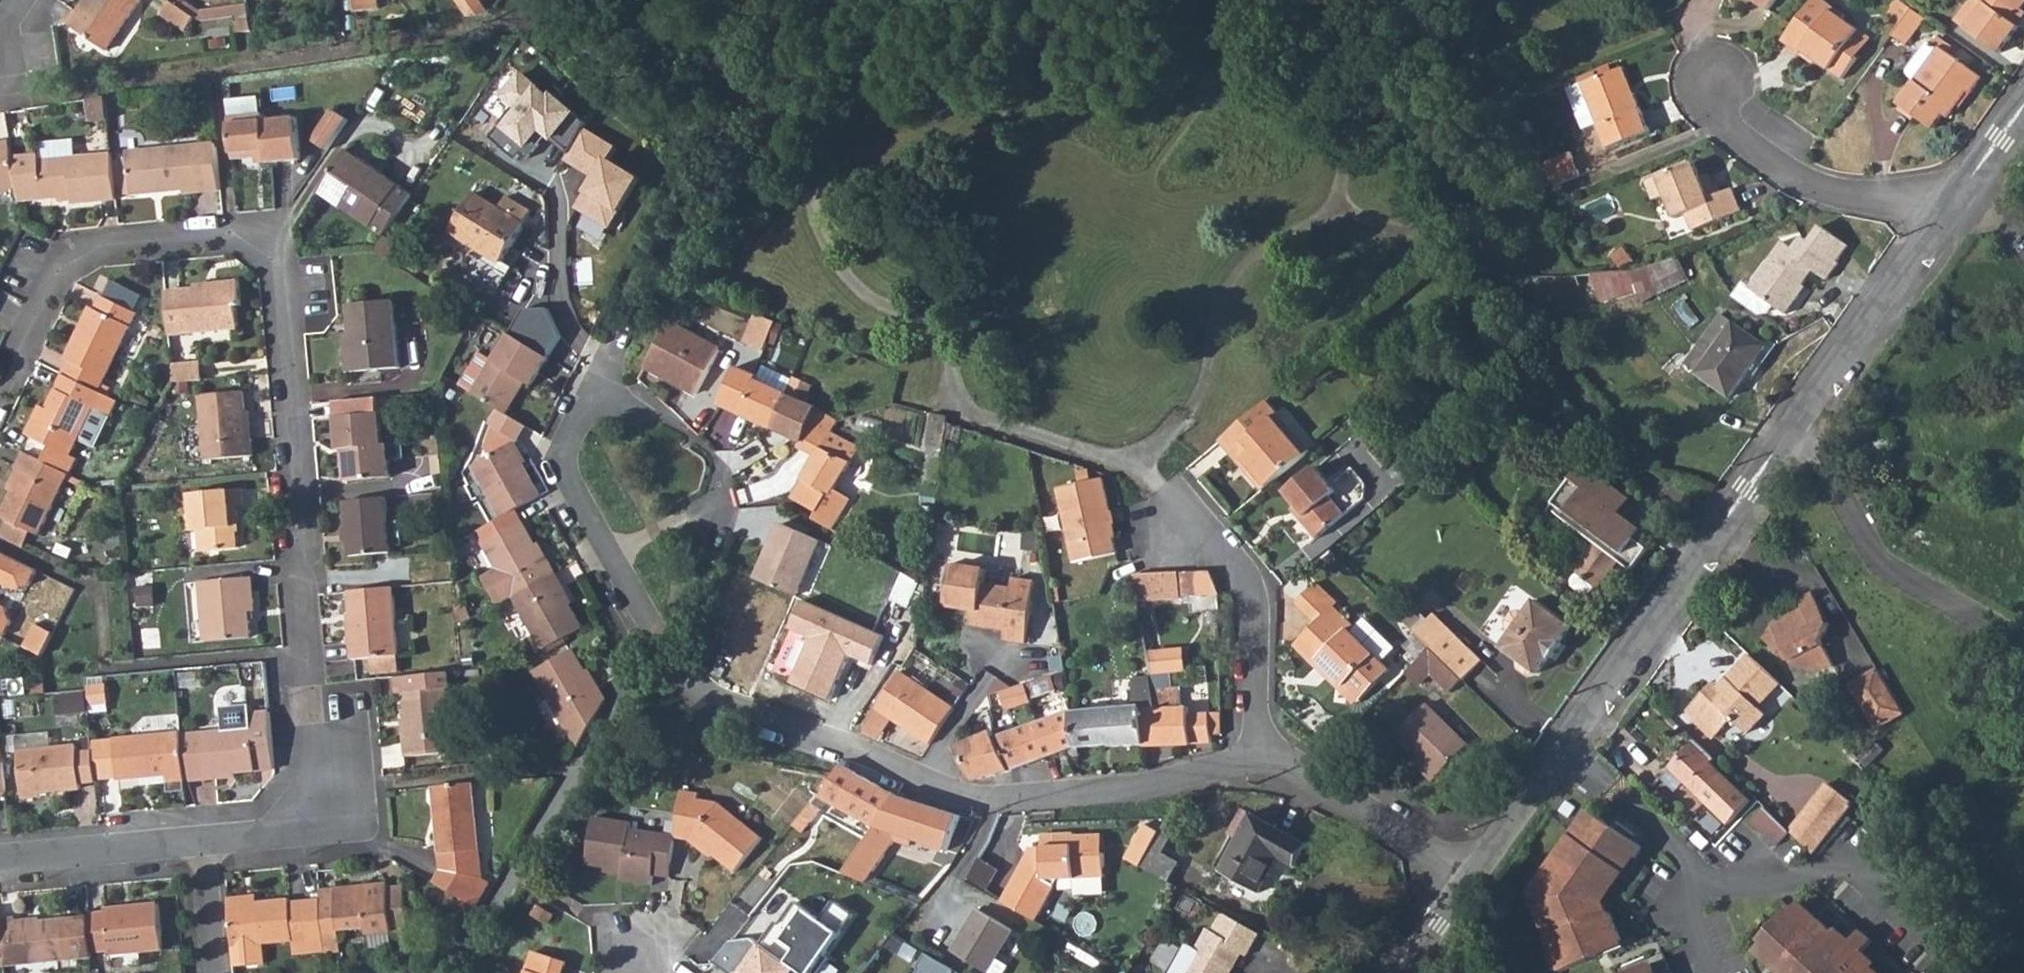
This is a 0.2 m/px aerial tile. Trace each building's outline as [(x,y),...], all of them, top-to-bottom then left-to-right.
[(67,24),(107,52),(141,0),(96,0),(92,5),(88,2),(80,14),(75,12),(67,24)] [(358,15),(379,12),(377,0),(355,0),(358,15)] [(1769,14),(1779,0),(1749,0),(1769,14)] [(1785,45),(1803,59),(1807,53),(1820,62),(1818,65),(1844,84),(1859,62),(1847,54),(1859,35),(1842,23),(1845,18),(1820,0),(1817,0),(1785,45)] [(1965,30),(1984,4),(1978,0),(1973,0),(1956,23),(1965,30)] [(1978,0),(1984,4),(1965,30),(2000,53),(2018,28),(2015,26),(2010,23),(2020,10),(2023,4),(2023,0),(1978,0)] [(1891,19),(1901,27),(1913,10),(1901,2),(1895,11),(1897,12),(1891,19)] [(195,38),(205,23),(175,3),(164,19),(195,38)] [(1908,47),(1928,20),(1913,10),(1901,27),(1894,37),(1908,47)] [(2020,10),(2010,23),(2015,26),(2023,14),(2023,13),(2020,10)] [(237,28),(251,26),(250,16),(235,19),(237,28)] [(1872,44),(1859,35),(1847,54),(1859,62),(1872,44)] [(220,42),(222,50),(232,49),(231,40),(220,42)] [(1929,41),(1907,70),(1909,75),(1917,81),(1900,105),(1934,130),(1944,116),(1950,119),(1968,93),(1974,97),(1986,82),(1929,41)] [(521,68),(500,93),(518,107),(493,136),(517,158),(520,153),(525,158),(546,132),(570,153),(587,123),(588,119),(554,87),(551,91),(521,68)] [(1627,73),(1623,75),(1634,101),(1638,99),(1627,73)] [(1623,75),(1569,97),(1587,138),(1602,131),(1612,154),(1654,137),(1638,99),(1634,101),(1623,75)] [(89,123),(110,121),(107,97),(86,101),(89,123)] [(229,105),(230,119),(260,116),(259,101),(229,105)] [(312,144),(327,154),(330,150),(348,123),(333,113),(312,144)] [(260,116),(230,119),(235,161),(256,159),(257,166),(302,161),(298,118),(266,121),(265,116),(260,116)] [(595,173),(577,204),(613,224),(642,173),(612,156),(620,142),(587,123),(570,153),(568,157),(595,173)] [(0,145),(0,152),(10,151),(9,144),(0,145)] [(185,194),(223,191),(219,144),(130,152),(133,193),(184,189),(185,194)] [(16,184),(11,156),(10,151),(0,152),(0,187),(16,184)] [(317,193),(384,239),(413,196),(346,151),(317,193)] [(74,204),(118,200),(113,154),(45,161),(44,153),(11,156),(16,184),(19,201),(73,197),(74,204)] [(1577,157),(1543,171),(1556,185),(1560,191),(1587,180),(1577,157)] [(1701,166),(1653,185),(1662,205),(1674,200),(1684,225),(1691,222),(1696,235),(1747,215),(1738,192),(1727,196),(1724,188),(1721,190),(1712,193),(1707,181),(1701,166)] [(1716,178),(1707,181),(1712,193),(1721,190),(1716,178)] [(474,193),(450,231),(501,263),(525,224),(514,217),(522,206),(508,197),(500,209),(474,193)] [(532,212),(522,206),(514,217),(525,224),(532,212)] [(1785,237),(1751,283),(1787,310),(1801,291),(1798,288),(1804,280),(1815,266),(1828,275),(1840,259),(1804,232),(1795,244),(1785,237)] [(1653,291),(1689,284),(1682,262),(1647,272),(1653,291)] [(1804,280),(1798,288),(1801,291),(1807,283),(1804,280)] [(180,296),(166,297),(169,337),(175,337),(238,331),(236,309),(241,308),(238,285),(214,287),(215,290),(180,294),(180,296)] [(72,362),(64,376),(109,397),(114,384),(103,378),(136,315),(104,298),(97,313),(92,311),(68,360),(72,362)] [(343,336),(347,373),(402,369),(396,303),(347,307),(350,335),(343,336)] [(778,322),(760,315),(748,342),(767,350),(778,322)] [(1710,333),(1690,359),(1731,389),(1767,341),(1736,318),(1719,340),(1710,333)] [(646,368),(698,396),(722,352),(670,323),(646,368)] [(462,389),(474,396),(501,413),(504,415),(524,383),(530,386),(534,389),(552,359),(513,336),(495,364),(482,356),(462,389)] [(200,364),(172,366),(174,384),(202,382),(200,364)] [(737,366),(729,387),(722,404),(742,412),(749,394),(750,394),(757,378),(759,379),(760,375),(737,366)] [(111,419),(119,402),(109,397),(64,376),(62,375),(54,391),(59,394),(49,413),(40,409),(26,437),(69,459),(94,410),(111,419)] [(785,392),(759,379),(757,378),(750,393),(750,394),(749,394),(742,412),(761,420),(774,425),(794,436),(802,440),(819,409),(807,403),(815,386),(795,376),(788,393),(785,392)] [(480,482),(501,519),(515,510),(540,496),(523,466),(528,464),(516,444),(527,429),(509,418),(530,386),(524,383),(504,415),(501,413),(491,427),(486,436),(486,449),(491,458),(462,474),(470,488),(480,482)] [(199,398),(204,460),(252,456),(251,440),(246,441),(242,395),(199,398)] [(342,451),(345,482),(393,478),(390,446),(385,446),(382,415),(380,400),(333,404),(335,419),(337,452),(342,451)] [(1248,459),(1272,488),(1300,464),(1280,439),(1285,434),(1264,408),(1226,441),(1243,463),(1248,459)] [(833,432),(838,422),(819,409),(802,440),(799,446),(815,455),(830,431),(833,432)] [(924,448),(943,451),(947,425),(949,418),(930,415),(924,448)] [(818,510),(814,516),(815,517),(831,527),(841,512),(840,511),(848,496),(834,487),(857,453),(849,448),(851,444),(833,432),(830,431),(815,455),(791,496),(818,510)] [(1306,459),(1285,434),(1280,439),(1300,464),(1306,459)] [(38,537),(68,476),(24,454),(17,469),(25,474),(2,518),(9,522),(34,535),(38,537)] [(1243,463),(1266,492),(1272,488),(1248,459),(1243,463)] [(1583,464),(1550,510),(1595,544),(1573,573),(1577,576),(1573,582),(1575,587),(1585,595),(1591,595),(1595,590),(1599,593),(1621,564),(1632,571),(1648,550),(1637,540),(1644,531),(1623,515),(1633,502),(1583,464)] [(1318,467),(1289,491),(1308,514),(1302,519),(1319,539),(1367,499),(1369,485),(1355,467),(1333,485),(1318,467)] [(1116,539),(1106,479),(1060,487),(1073,562),(1116,554),(1113,539),(1116,539)] [(243,490),(188,495),(191,531),(197,531),(200,552),(237,549),(236,532),(234,532),(233,522),(238,521),(237,508),(245,507),(243,490)] [(393,553),(387,499),(344,503),(347,533),(344,534),(344,544),(347,543),(348,557),(393,553)] [(515,598),(557,574),(549,559),(545,561),(535,545),(515,510),(501,519),(477,533),(499,571),(486,579),(502,606),(515,598)] [(9,522),(1,539),(25,551),(34,535),(9,522)] [(781,523),(756,579),(795,597),(821,542),(781,523)] [(1026,537),(1029,557),(1047,555),(1044,534),(1026,537)] [(539,542),(535,545),(545,561),(549,559),(539,542)] [(0,553),(0,583),(17,592),(31,587),(39,572),(0,553)] [(986,571),(949,566),(943,608),(973,612),(971,627),(1005,632),(1004,642),(1026,645),(1035,583),(1013,580),(1011,590),(984,586),(986,571)] [(1211,572),(1179,574),(1180,599),(1222,597),(1211,572)] [(564,587),(557,574),(515,598),(544,651),(583,629),(571,607),(561,589),(564,587)] [(1134,575),(1139,600),(1180,599),(1179,574),(1134,575)] [(198,582),(203,640),(250,636),(248,611),(254,610),(251,578),(198,582)] [(1296,599),(1317,620),(1334,604),(1337,601),(1317,579),(1296,599)] [(575,604),(564,587),(561,589),(571,607),(575,604)] [(400,656),(394,589),(349,593),(351,615),(347,616),(352,661),(373,659),(400,656)] [(1759,639),(1765,644),(1774,654),(1781,650),(1789,661),(1799,663),(1811,664),(1822,662),(1835,659),(1821,635),(1824,620),(1806,590),(1790,600),(1795,607),(1766,625),(1769,630),(1759,639)] [(810,636),(790,680),(832,698),(852,651),(872,659),(883,633),(806,600),(793,629),(810,636)] [(1517,634),(1507,647),(1522,658),(1519,662),(1519,668),(1529,675),(1535,674),(1537,672),(1539,673),(1550,658),(1553,660),(1565,644),(1562,642),(1575,625),(1542,600),(1531,615),(1524,611),(1519,611),(1510,623),(1510,629),(1517,634)] [(1322,629),(1312,638),(1301,648),(1317,664),(1322,660),(1358,697),(1386,670),(1349,630),(1354,625),(1334,604),(1316,622),(1322,629)] [(6,638),(13,624),(8,609),(0,605),(0,635),(6,638)] [(1456,628),(1440,612),(1419,632),(1435,648),(1456,628)] [(1295,642),(1301,648),(1322,629),(1316,622),(1295,642)] [(34,625),(23,647),(41,656),(52,634),(34,625)] [(1456,628),(1435,648),(1467,678),(1487,659),(1456,628)] [(877,661),(898,669),(898,668),(914,650),(887,638),(877,661)] [(1454,691),(1467,678),(1435,648),(1410,672),(1421,684),(1434,671),(1454,691)] [(1142,708),(1145,746),(1209,742),(1208,713),(1189,714),(1188,707),(1181,707),(1180,686),(1173,687),(1172,670),(1186,669),(1185,649),(1147,650),(1154,688),(1158,708),(1142,708)] [(535,673),(577,752),(591,730),(608,702),(599,686),(596,688),(587,672),(575,650),(535,673)] [(400,656),(373,659),(375,680),(400,678),(402,678),(400,656)] [(1755,713),(1779,688),(1746,657),(1713,693),(1709,688),(1686,713),(1687,714),(1694,719),(1688,725),(1688,726),(1687,727),(1708,748),(1730,723),(1745,739),(1763,720),(1755,713)] [(1353,702),(1358,697),(1322,660),(1317,664),(1353,702)] [(1886,680),(1874,662),(1858,672),(1858,683),(1881,718),(1902,704),(1899,699),(1886,680)] [(953,708),(898,668),(898,669),(888,680),(882,693),(875,706),(863,730),(881,741),(893,718),(928,744),(953,708)] [(590,670),(587,672),(596,688),(599,686),(590,670)] [(1848,679),(1876,721),(1881,718),(1858,683),(1858,672),(1848,679)] [(1111,747),(1145,746),(1142,708),(1158,708),(1154,688),(1152,678),(1151,673),(1135,675),(1138,705),(1070,710),(1075,748),(1111,742),(1111,747)] [(454,689),(454,674),(402,678),(400,678),(400,693),(408,693),(410,721),(412,741),(406,742),(407,759),(455,755),(450,689),(454,689)] [(59,691),(58,710),(110,712),(111,678),(89,678),(89,692),(59,691)] [(1032,701),(1026,682),(1002,690),(1008,709),(1032,701)] [(224,731),(180,735),(184,781),(216,778),(216,774),(273,768),(268,710),(251,712),(250,706),(223,708),(224,731)] [(1427,707),(1397,738),(1417,759),(1413,764),(1433,784),(1469,748),(1427,707)] [(1070,710),(996,738),(1010,771),(1011,770),(1066,751),(1075,748),(1070,710)] [(1221,713),(1208,713),(1209,735),(1221,735),(1221,713)] [(1682,719),(1688,726),(1688,725),(1694,719),(1687,714),(1682,719)] [(993,731),(957,749),(971,781),(1010,771),(996,738),(993,731)] [(186,798),(184,781),(180,735),(180,733),(112,739),(113,740),(91,742),(91,753),(94,780),(115,779),(116,781),(166,776),(168,800),(186,798)] [(1671,771),(1729,825),(1751,802),(1710,765),(1714,761),(1696,744),(1671,771)] [(79,784),(94,783),(94,780),(91,753),(76,754),(75,747),(17,752),(20,795),(79,791),(79,784)] [(960,851),(973,820),(899,798),(897,797),(841,765),(821,795),(817,793),(792,824),(802,831),(819,811),(827,817),(835,808),(874,826),(842,871),(864,882),(897,834),(946,849),(948,846),(960,851)] [(481,855),(475,785),(432,789),(440,871),(433,884),(467,904),(483,876),(481,855)] [(1825,785),(1792,835),(1815,857),(1851,803),(1825,785)] [(702,799),(684,796),(678,835),(677,843),(689,845),(700,853),(703,849),(713,857),(734,874),(761,841),(720,809),(701,806),(702,799)] [(1557,809),(1566,816),(1574,805),(1564,799),(1557,809)] [(1228,830),(1239,837),(1254,812),(1243,806),(1228,830)] [(1612,826),(1587,808),(1528,892),(1539,919),(1541,918),(1548,935),(1546,936),(1560,970),(1598,955),(1596,949),(1602,947),(1605,953),(1622,946),(1608,911),(1605,912),(1601,901),(1599,899),(1630,855),(1632,857),(1640,846),(1631,839),(1635,833),(1616,821),(1612,826)] [(1752,824),(1778,849),(1792,835),(1765,810),(1752,824)] [(1239,837),(1221,867),(1260,889),(1282,853),(1298,863),(1310,843),(1254,812),(1239,837)] [(1182,822),(1170,814),(1162,829),(1142,863),(1169,879),(1181,859),(1166,850),(1182,822)] [(656,875),(671,877),(677,843),(678,835),(636,828),(636,823),(599,818),(591,865),(610,867),(625,870),(624,876),(623,880),(655,884),(656,875)] [(1127,854),(1142,863),(1162,829),(1147,820),(1127,854)] [(1032,845),(1001,900),(1036,920),(1061,876),(1106,873),(1105,849),(1095,850),(1094,832),(1075,833),(1075,830),(1057,831),(1057,844),(1045,844),(1032,845)] [(1057,831),(1045,831),(1045,844),(1057,844),(1057,831)] [(1105,832),(1094,832),(1095,850),(1105,849),(1105,832)] [(710,861),(713,857),(703,849),(700,853),(710,861)] [(1005,869),(980,855),(966,881),(991,895),(1005,869)] [(609,872),(624,876),(625,870),(610,867),(609,872)] [(388,886),(319,892),(320,902),(325,955),(341,954),(339,933),(366,930),(369,953),(393,951),(391,936),(408,934),(407,919),(416,919),(414,896),(404,897),(404,890),(389,891),(388,886)] [(293,957),(325,955),(320,902),(287,904),(287,903),(256,906),(256,899),(226,901),(231,950),(233,969),(263,967),(260,947),(292,944),(293,957)] [(762,942),(805,972),(810,972),(854,914),(835,900),(822,917),(796,900),(782,922),(778,920),(762,942)] [(1873,969),(1872,971),(1833,934),(1834,933),(1799,903),(1754,951),(1778,972),(1877,972),(1873,969)] [(106,915),(87,917),(90,953),(110,952),(110,956),(163,952),(159,907),(106,911),(106,915)] [(957,952),(991,972),(991,971),(995,972),(1008,972),(1013,966),(1000,958),(1017,930),(983,910),(957,952)] [(1231,966),(1237,970),(1247,953),(1251,955),(1264,933),(1226,912),(1215,932),(1210,929),(1199,947),(1189,942),(1171,972),(1227,972),(1231,966)] [(0,919),(0,945),(1,958),(2,966),(66,960),(91,958),(90,953),(87,917),(63,920),(17,923),(16,917),(0,919)] [(407,919),(408,934),(417,934),(416,919),(407,919)] [(1834,933),(1833,934),(1872,971),(1873,969),(1876,967),(1862,954),(1872,944),(1860,933),(1851,943),(1836,930),(1834,933)] [(762,942),(760,941),(736,970),(741,972),(805,972),(762,942)] [(534,972),(568,972),(570,965),(540,954),(534,972)] [(919,969),(921,970),(919,972),(954,972),(955,971),(927,954),(919,969)] [(1646,956),(1622,966),(1625,972),(1623,972),(1653,972),(1646,956)]
